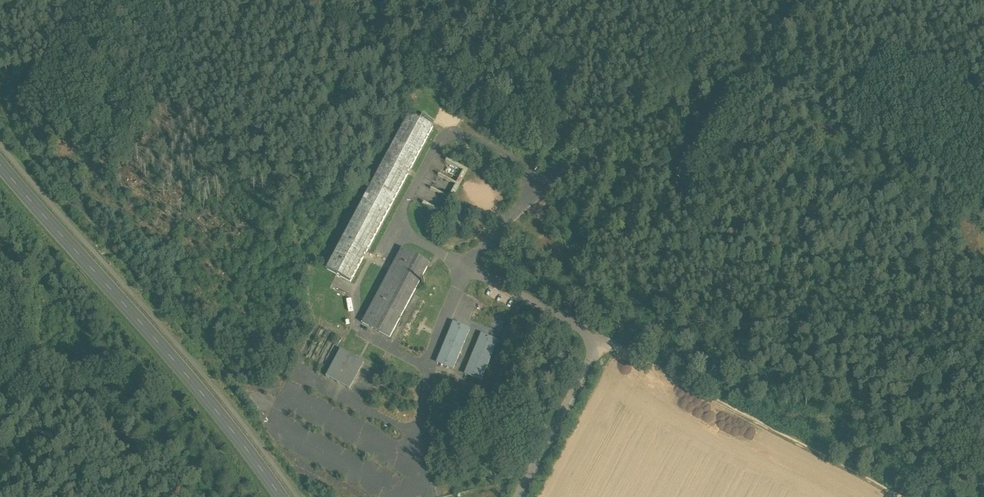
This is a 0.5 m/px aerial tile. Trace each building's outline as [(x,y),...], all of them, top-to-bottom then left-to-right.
[(432,128),(408,115),(328,270),(353,283),(432,128)] [(448,159),(433,189),(452,198),(466,168),(448,159)] [(564,211),(554,203),(546,213),(555,221),(564,211)] [(636,223),(631,224),(627,226),(627,231),(630,235),(636,235),(639,231),(639,226),(636,223)] [(431,264),(403,248),(362,323),(390,339),(431,264)] [(473,332),(454,324),(437,364),(456,372),(473,332)] [(503,343),(482,335),(466,374),(486,383),(503,343)] [(363,363),(340,351),(326,378),(350,390),(363,363)]
